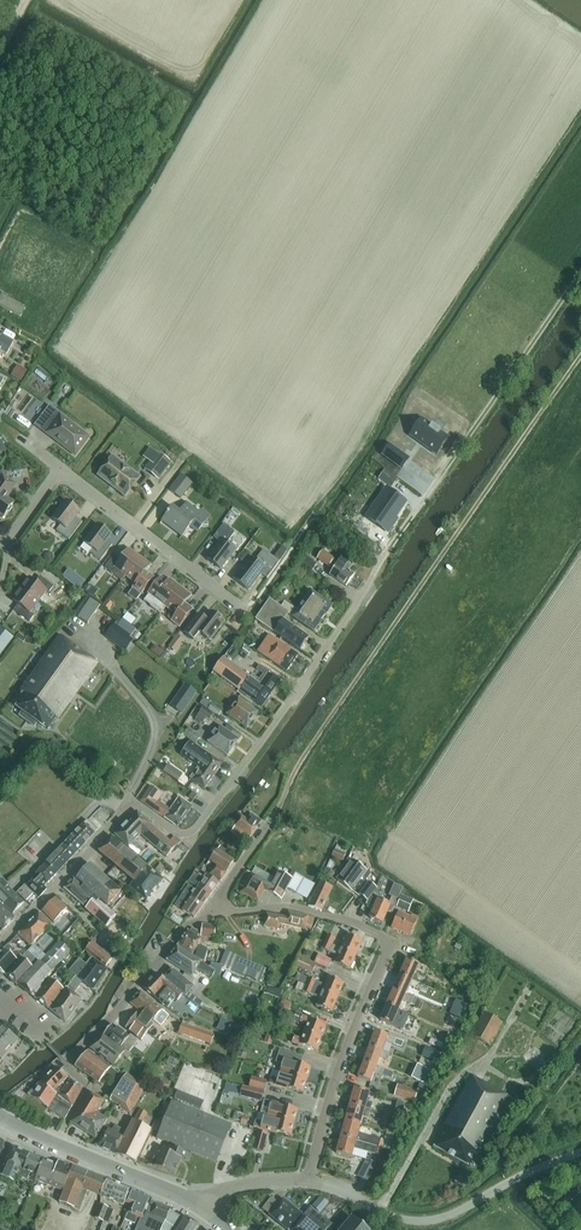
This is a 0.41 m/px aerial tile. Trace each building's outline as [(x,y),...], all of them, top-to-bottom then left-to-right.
[(2,295),(0,298),(0,306),(19,316),(20,315),(21,315),(22,315),(24,311),(24,310),(23,309),(24,307),(2,295)] [(7,355),(14,342),(1,335),(0,337),(0,351),(7,355)] [(18,365),(11,376),(21,382),(28,371),(18,365)] [(75,456),(90,438),(49,407),(35,425),(75,456)] [(446,436),(422,419),(410,436),(434,453),(446,436)] [(409,459),(389,445),(382,455),(402,469),(409,459)] [(120,450),(116,455),(123,461),(127,455),(120,450)] [(157,453),(144,469),(158,480),(170,463),(157,453)] [(126,495),(138,479),(112,459),(100,475),(126,495)] [(16,485),(5,477),(7,474),(2,470),(0,472),(0,514),(4,517),(14,503),(6,497),(9,493),(10,494),(16,485)] [(384,471),(379,478),(390,486),(396,479),(384,471)] [(181,499),(192,483),(180,474),(168,490),(181,499)] [(387,488),(366,517),(385,530),(384,531),(385,532),(406,502),(387,488)] [(61,525),(57,531),(69,541),(83,523),(75,517),(80,511),(67,502),(53,519),(61,525)] [(207,520),(210,516),(202,510),(199,513),(187,504),(179,513),(172,508),(162,521),(182,536),(190,526),(198,532),(202,527),(208,526),(207,520)] [(235,550),(227,543),(235,533),(223,524),(213,537),(220,542),(207,559),(220,569),(235,550)] [(85,543),(93,549),(89,553),(100,562),(113,545),(107,541),(111,535),(98,525),(85,543)] [(105,567),(112,573),(121,580),(125,576),(140,557),(129,548),(128,549),(128,550),(120,561),(114,556),(105,567)] [(234,579),(249,591),(261,575),(267,579),(279,562),(263,550),(255,561),(250,557),(234,579)] [(348,570),(353,563),(343,556),(339,562),(323,551),(317,559),(333,570),(330,575),(346,587),(355,575),(348,570)] [(146,571),(150,566),(151,566),(140,557),(125,576),(136,584),(128,595),(136,601),(149,583),(154,577),(146,571)] [(317,564),(307,557),(303,563),(313,570),(317,564)] [(39,576),(35,582),(29,578),(21,589),(38,602),(46,591),(49,593),(54,587),(39,576)] [(76,576),(70,583),(79,589),(84,582),(76,576)] [(167,582),(160,577),(148,593),(149,594),(146,599),(152,603),(155,599),(166,607),(180,588),(169,580),(167,582)] [(193,610),(185,604),(191,596),(180,588),(166,607),(172,612),(167,618),(179,627),(190,614),(193,610)] [(18,604),(13,610),(29,622),(34,616),(30,613),(38,602),(21,589),(12,600),(18,604)] [(270,601),(261,613),(278,626),(283,620),(287,614),(314,632),(332,606),(311,591),(297,611),(285,602),(280,609),(270,601)] [(100,606),(87,597),(74,615),(88,624),(100,606)] [(108,610),(112,604),(107,600),(103,606),(108,610)] [(200,634),(210,641),(224,622),(221,619),(222,617),(216,613),(215,614),(211,611),(205,619),(198,614),(184,633),(195,641),(200,634)] [(136,619),(127,612),(123,619),(132,625),(136,619)] [(301,651),(309,639),(283,620),(278,626),(261,613),(256,620),(301,651)] [(122,619),(117,625),(131,635),(135,629),(122,619)] [(131,636),(114,624),(105,637),(121,648),(131,636)] [(15,637),(4,629),(0,635),(0,658),(15,637)] [(176,635),(168,647),(174,651),(183,640),(176,635)] [(22,711),(19,716),(35,727),(38,722),(48,729),(56,717),(58,719),(97,663),(60,636),(20,691),(21,692),(13,704),(22,711)] [(298,655),(278,641),(266,657),(287,672),(298,655)] [(159,658),(163,652),(155,645),(150,651),(159,658)] [(258,685),(259,684),(259,680),(263,674),(256,669),(250,677),(248,676),(223,658),(213,672),(222,678),(262,707),(271,694),(258,685)] [(281,679),(259,665),(256,669),(263,674),(259,680),(259,684),(258,685),(271,694),(279,682),(281,679)] [(195,693),(185,686),(171,706),(181,713),(195,693)] [(258,712),(238,698),(227,714),(247,728),(258,712)] [(211,703),(207,710),(217,717),(221,710),(211,703)] [(195,719),(201,723),(206,717),(209,720),(213,715),(203,708),(195,719)] [(6,747),(18,740),(3,716),(0,718),(0,738),(6,747)] [(207,742),(227,756),(228,756),(239,740),(219,726),(207,742)] [(201,737),(189,728),(184,735),(196,744),(201,737)] [(197,767),(189,778),(205,789),(222,764),(191,742),(181,756),(197,767)] [(170,761),(163,771),(177,781),(184,771),(170,761)] [(158,801),(163,794),(151,786),(140,801),(178,827),(192,807),(179,798),(171,810),(158,801)] [(150,824),(137,812),(115,835),(128,847),(142,832),(145,838),(167,857),(177,845),(178,846),(181,842),(174,837),(170,842),(167,839),(171,835),(164,829),(160,834),(150,824)] [(87,821),(97,830),(102,825),(92,815),(87,821)] [(248,821),(241,816),(231,832),(243,840),(245,838),(249,840),(258,827),(261,822),(252,816),(248,821)] [(97,830),(87,821),(74,834),(85,844),(98,831),(97,830)] [(65,855),(70,860),(85,844),(74,834),(60,849),(66,854),(65,855)] [(99,852),(134,881),(130,887),(146,901),(163,880),(112,837),(99,852)] [(348,849),(336,844),(331,856),(343,861),(348,849)] [(228,851),(220,845),(217,850),(209,861),(212,862),(226,872),(234,861),(225,855),(228,851)] [(70,860),(65,855),(66,854),(60,849),(45,865),(56,874),(70,860)] [(221,880),(226,872),(212,862),(206,870),(221,880)] [(339,881),(350,889),(352,887),(354,888),(362,877),(366,880),(371,874),(356,862),(351,869),(347,866),(340,874),(343,876),(339,881)] [(108,907),(108,906),(112,910),(124,897),(120,893),(121,892),(90,864),(76,879),(108,907)] [(56,874),(45,865),(34,877),(45,887),(56,874)] [(247,872),(239,886),(243,888),(241,892),(258,902),(264,890),(281,899),(287,888),(296,893),(304,878),(292,872),(289,878),(278,872),(274,879),(255,868),(251,874),(247,872)] [(194,873),(188,882),(196,888),(209,897),(219,883),(207,875),(203,880),(194,873)] [(18,893),(18,894),(24,900),(32,892),(38,898),(47,889),(33,877),(18,893)] [(65,888),(75,898),(87,908),(86,909),(104,926),(114,914),(74,878),(65,888)] [(13,914),(24,903),(0,879),(0,901),(13,914)] [(308,907),(321,912),(332,888),(319,882),(308,907)] [(368,882),(359,895),(365,899),(375,887),(368,882)] [(196,888),(192,894),(189,897),(183,893),(178,901),(184,905),(181,910),(194,918),(209,897),(196,888)] [(398,899),(401,892),(394,889),(391,896),(398,899)] [(408,913),(413,901),(401,896),(396,907),(408,913)] [(370,918),(382,924),(387,912),(392,914),(398,900),(392,897),(389,904),(378,899),(370,918)] [(42,911),(54,922),(67,908),(55,898),(42,911)] [(3,931),(15,919),(0,904),(0,928),(3,931)] [(305,929),(306,926),(311,927),(314,918),(288,911),(286,917),(266,913),(264,927),(279,929),(280,924),(305,929)] [(52,924),(41,912),(18,934),(22,938),(31,946),(52,924)] [(410,917),(398,912),(391,928),(410,936),(418,918),(412,915),(410,917)] [(216,926),(203,925),(201,936),(214,938),(216,926)] [(192,954),(198,945),(200,939),(199,939),(200,932),(192,929),(189,932),(188,931),(179,945),(192,954)] [(234,943),(235,935),(235,934),(225,933),(224,942),(234,943)] [(18,934),(11,942),(15,946),(22,938),(18,934)] [(335,938),(328,935),(324,942),(325,943),(356,956),(363,941),(347,935),(343,944),(334,940),(335,938)] [(41,984),(52,972),(51,972),(70,951),(60,941),(40,963),(32,971),(31,970),(18,985),(31,995),(41,984)] [(85,950),(106,967),(112,959),(115,955),(106,947),(103,951),(92,942),(85,950)] [(338,956),(334,963),(350,970),(356,956),(325,943),(322,949),(329,952),(338,956)] [(18,960),(17,960),(21,957),(7,946),(4,950),(4,949),(0,953),(0,971),(4,974),(18,960)] [(221,968),(222,966),(211,964),(209,967),(201,962),(201,961),(178,946),(167,961),(191,977),(196,969),(211,978),(215,972),(220,975),(221,968)] [(18,985),(31,970),(32,971),(40,963),(33,956),(28,951),(5,975),(17,985),(18,985)] [(259,983),(266,969),(225,951),(222,958),(222,966),(259,983)] [(329,960),(315,954),(312,961),(326,967),(329,960)] [(91,958),(85,964),(79,959),(69,971),(75,975),(75,976),(92,989),(93,989),(106,970),(91,958)] [(424,974),(426,969),(419,965),(406,959),(400,975),(412,980),(416,971),(424,974)] [(62,974),(68,967),(61,961),(55,968),(62,974)] [(194,986),(172,968),(163,978),(186,997),(194,986)] [(143,988),(156,998),(167,1008),(175,999),(177,1001),(183,995),(157,973),(143,988)] [(420,983),(412,980),(400,975),(393,990),(406,995),(410,986),(417,989),(420,983)] [(50,1010),(65,1023),(82,1000),(74,994),(82,982),(75,976),(66,988),(50,1010)] [(62,976),(57,982),(62,985),(66,979),(62,976)] [(308,977),(305,984),(306,985),(338,998),(344,983),(328,977),(325,985),(316,981),(308,977)] [(43,987),(35,998),(49,1009),(62,991),(63,988),(51,978),(43,987)] [(298,982),(295,988),(304,991),(303,992),(310,995),(311,994),(319,998),(316,1006),(332,1013),(338,998),(306,985),(298,982)] [(269,988),(266,994),(279,999),(282,991),(269,988)] [(413,998),(406,995),(393,990),(386,1005),(399,1010),(403,1001),(411,1004),(413,998)] [(153,1025),(150,1023),(152,1020),(154,1021),(162,1010),(141,991),(130,1004),(143,1014),(141,1016),(137,1013),(131,1021),(147,1033),(153,1025)] [(191,1001),(185,996),(181,1001),(188,1005),(191,1001)] [(288,1010),(291,1003),(282,1000),(279,1007),(288,1010)] [(421,1011),(424,1003),(416,1000),(413,1007),(421,1011)] [(396,1016),(404,1019),(406,1013),(386,1005),(380,1020),(392,1025),(396,1016)] [(306,1025),(304,1032),(322,1039),(326,1026),(309,1019),(309,1018),(302,1016),(302,1015),(295,1013),(293,1020),(306,1025)] [(471,1036),(490,1047),(503,1023),(484,1013),(471,1036)] [(125,1029),(142,1041),(147,1033),(131,1021),(125,1029)] [(423,1022),(420,1028),(435,1034),(437,1028),(423,1022)] [(179,1033),(195,1039),(210,1044),(213,1037),(214,1035),(182,1024),(179,1033)] [(138,1041),(130,1035),(129,1037),(112,1025),(103,1035),(126,1051),(129,1053),(138,1041)] [(5,1051),(10,1044),(13,1046),(18,1039),(2,1026),(0,1028),(0,1047),(5,1051)] [(396,1039),(388,1036),(375,1031),(369,1047),(382,1051),(386,1042),(393,1045),(396,1039)] [(294,1037),(292,1043),(299,1045),(317,1051),(322,1039),(304,1032),(301,1039),(294,1037)] [(264,1042),(271,1044),(274,1035),(267,1033),(264,1042)] [(114,1066),(122,1056),(127,1060),(131,1054),(129,1053),(126,1051),(125,1051),(103,1035),(90,1048),(114,1066)] [(421,1061),(434,1067),(441,1050),(427,1044),(421,1061)] [(380,1057),(388,1060),(390,1054),(382,1051),(369,1047),(364,1062),(376,1067),(380,1057)] [(238,1058),(247,1061),(250,1053),(241,1050),(238,1058)] [(280,1050),(276,1062),(283,1064),(280,1072),(289,1075),(307,1080),(311,1067),(293,1062),(296,1055),(280,1050)] [(111,1067),(88,1051),(75,1066),(99,1083),(111,1067)] [(146,1063),(142,1061),(139,1065),(153,1073),(156,1068),(146,1062),(146,1063)] [(374,1072),(382,1075),(384,1070),(376,1067),(364,1062),(358,1078),(370,1082),(374,1072)] [(40,1081),(41,1082),(57,1095),(72,1107),(82,1088),(70,1080),(56,1067),(40,1081)] [(429,1071),(422,1067),(416,1080),(423,1084),(429,1071)] [(271,1077),(269,1083),(278,1086),(285,1088),(303,1093),(307,1080),(289,1075),(280,1072),(278,1080),(271,1077)] [(110,1099),(120,1106),(119,1107),(130,1114),(146,1086),(127,1074),(114,1093),(110,1099)] [(433,1146),(470,1167),(478,1152),(480,1153),(510,1098),(470,1075),(443,1125),(444,1126),(433,1146)] [(264,1091),(267,1081),(251,1077),(249,1087),(264,1091)] [(26,1093),(46,1106),(45,1107),(64,1120),(72,1107),(57,1095),(41,1082),(40,1081),(26,1093)] [(235,1091),(237,1085),(229,1083),(228,1089),(235,1091)] [(418,1091),(397,1084),(394,1096),(415,1102),(418,1091)] [(242,1086),(239,1096),(261,1102),(264,1091),(249,1087),(248,1088),(242,1086)] [(365,1109),(365,1108),(370,1110),(373,1102),(367,1101),(369,1092),(354,1088),(350,1105),(365,1109)] [(104,1100),(89,1091),(70,1123),(82,1130),(95,1139),(107,1119),(97,1113),(104,1100)] [(298,1110),(280,1105),(280,1104),(273,1103),(264,1100),(262,1107),(269,1109),(267,1115),(267,1116),(295,1123),(298,1110)] [(191,1155),(190,1154),(191,1152),(216,1162),(231,1125),(172,1101),(157,1139),(167,1143),(166,1145),(164,1144),(162,1150),(158,1148),(153,1161),(149,1159),(147,1164),(175,1175),(181,1158),(188,1161),(191,1155)] [(365,1109),(350,1105),(345,1121),(360,1125),(363,1116),(368,1118),(370,1111),(365,1109)] [(393,1109),(386,1107),(384,1115),(390,1117),(393,1109)] [(111,1131),(105,1128),(96,1146),(135,1163),(151,1130),(141,1124),(147,1113),(140,1110),(134,1121),(133,1120),(127,1132),(115,1125),(111,1131)] [(403,1112),(395,1110),(393,1117),(401,1119),(403,1112)] [(267,1116),(267,1115),(264,1115),(262,1122),(255,1120),(253,1127),(260,1129),(273,1132),(273,1131),(291,1136),(295,1123),(267,1116)] [(382,1122),(388,1124),(390,1117),(384,1115),(382,1122)] [(345,1121),(341,1137),(381,1148),(382,1147),(383,1141),(358,1134),(360,1125),(345,1121)] [(258,1131),(253,1150),(262,1152),(267,1133),(258,1131)] [(389,1150),(394,1134),(386,1132),(383,1141),(382,1147),(389,1150)] [(351,1158),(354,1148),(373,1154),(379,1156),(381,1148),(341,1137),(336,1153),(351,1158)] [(6,1178),(14,1181),(16,1176),(20,1177),(25,1166),(30,1153),(11,1145),(0,1171),(0,1176),(6,1178)] [(25,1166),(20,1177),(27,1180),(30,1172),(37,1175),(44,1159),(30,1153),(25,1166)] [(57,1164),(44,1159),(37,1175),(35,1180),(64,1191),(73,1167),(58,1161),(57,1164)] [(361,1175),(368,1179),(375,1164),(369,1160),(361,1175)] [(73,1167),(64,1191),(63,1192),(59,1203),(80,1211),(87,1191),(94,1194),(101,1196),(107,1180),(100,1177),(73,1167)] [(382,1179),(377,1177),(374,1182),(379,1185),(382,1179)] [(107,1180),(101,1196),(123,1205),(130,1189),(107,1180)] [(572,1212),(580,1201),(580,1191),(577,1188),(563,1204),(572,1212)] [(124,1202),(132,1205),(125,1219),(135,1224),(138,1217),(141,1218),(135,1229),(177,1229),(178,1229),(184,1220),(169,1212),(170,1208),(151,1201),(152,1200),(130,1189),(124,1202)] [(272,1198),(262,1209),(270,1215),(288,1229),(289,1229),(302,1214),(283,1199),(279,1204),(272,1198)] [(100,1205),(95,1218),(103,1222),(108,1224),(114,1210),(100,1205)] [(311,1207),(291,1229),(326,1229),(331,1224),(318,1213),(311,1207)] [(373,1218),(366,1214),(361,1226),(368,1229),(373,1218)] [(178,1229),(177,1229),(196,1229),(199,1225),(185,1217),(184,1220),(178,1229)] [(351,1218),(341,1229),(366,1229),(351,1218)]
